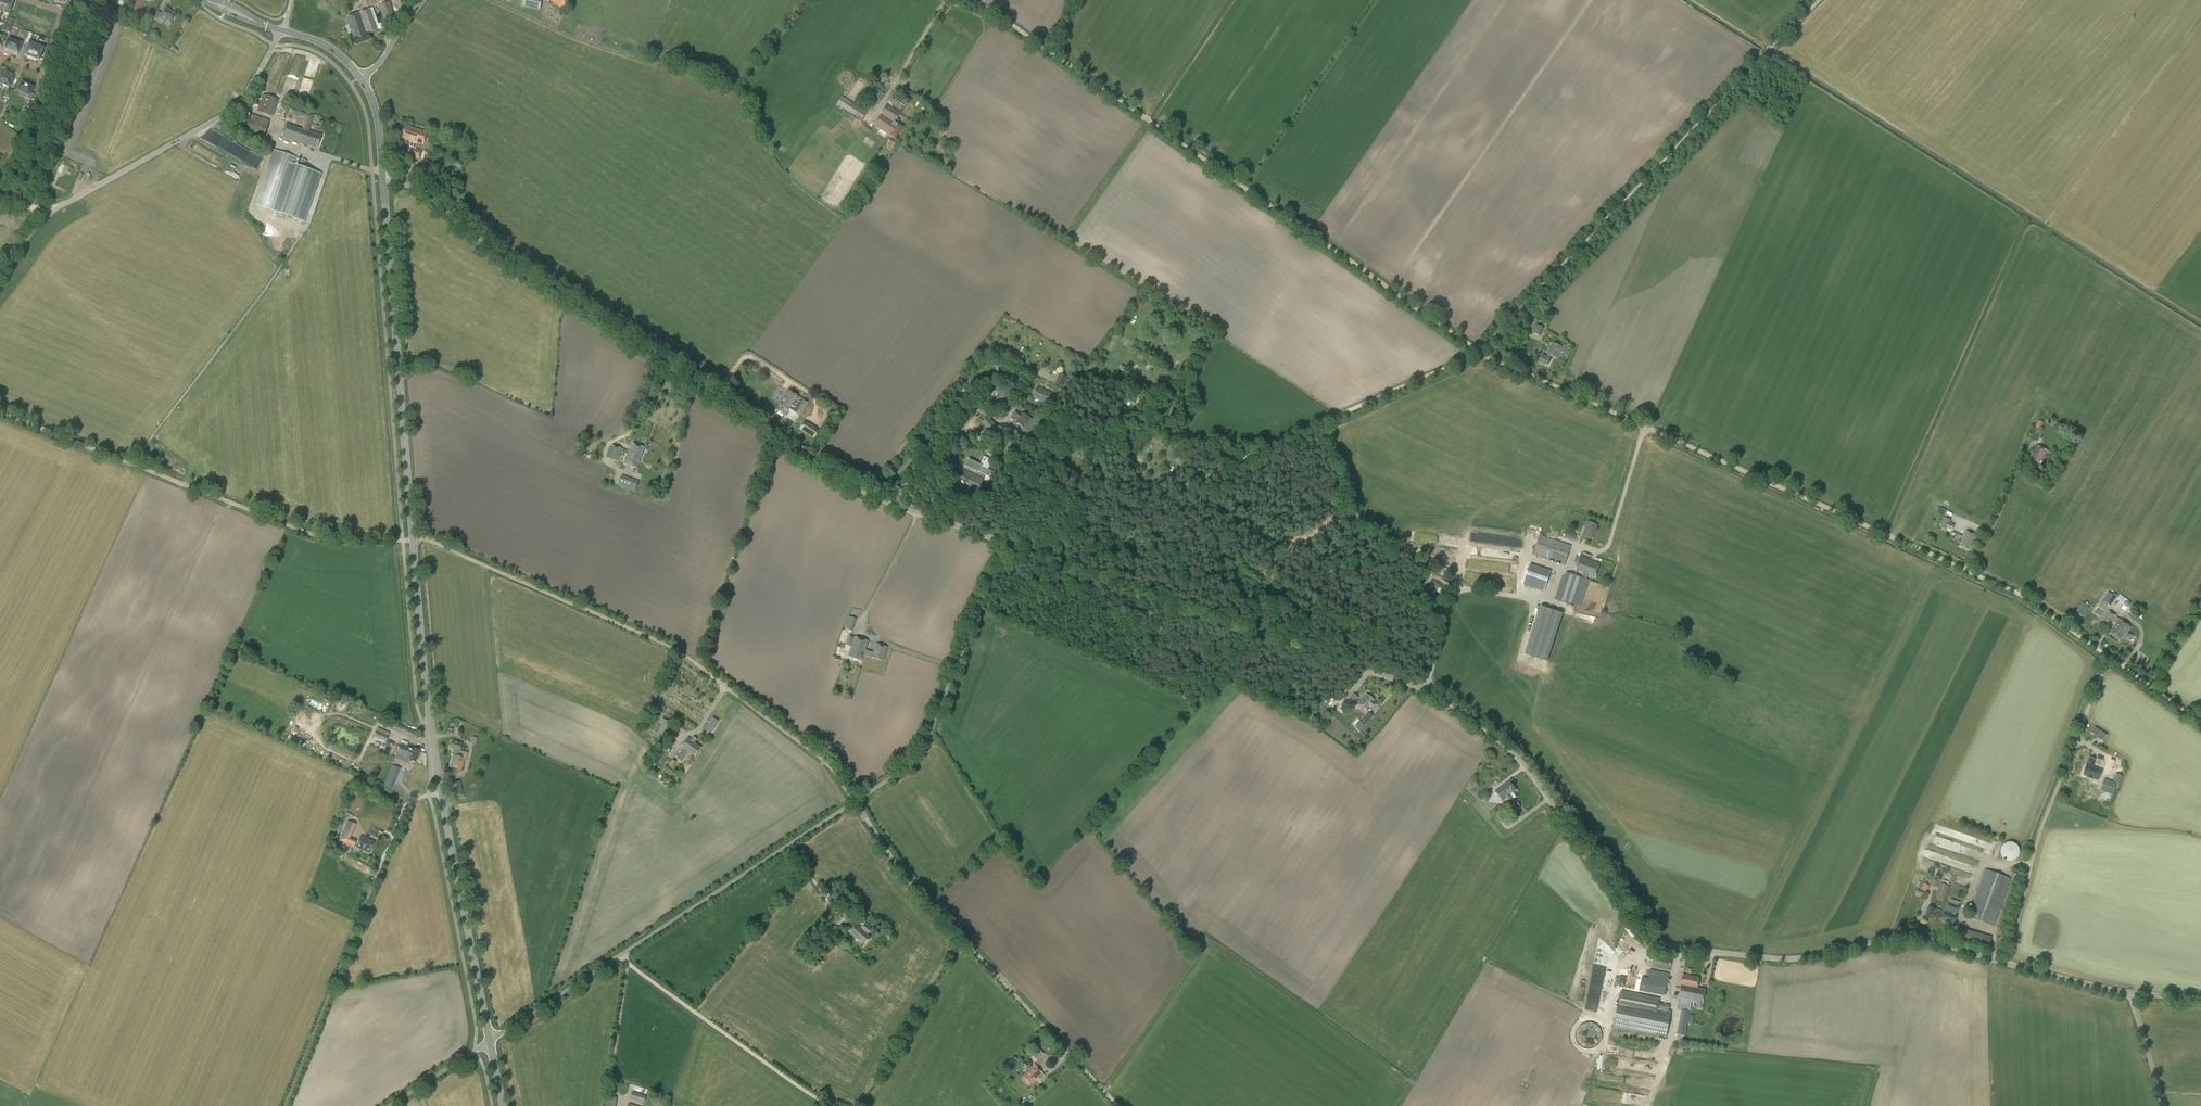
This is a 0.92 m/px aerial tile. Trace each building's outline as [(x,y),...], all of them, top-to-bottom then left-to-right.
[(6,0),(3,10),(5,11),(5,12),(9,14),(13,3),(6,0)] [(84,4),(79,0),(76,5),(81,8),(84,4)] [(143,0),(137,0),(132,12),(137,14),(143,0)] [(338,3),(331,0),(326,0),(323,8),(334,13),(338,3)] [(542,2),(537,1),(537,0),(524,0),(522,6),(540,10),(542,2)] [(569,0),(550,0),(563,9),(569,0)] [(384,22),(395,18),(389,1),(378,5),(384,22)] [(22,17),(25,7),(20,5),(17,15),(22,17)] [(25,7),(22,17),(27,19),(31,9),(25,7)] [(170,24),(176,15),(166,8),(159,18),(166,22),(166,21),(170,24)] [(379,24),(373,8),(345,18),(355,46),(371,40),(369,34),(383,29),(381,23),(379,24)] [(33,20),(36,11),(31,9),(27,19),(33,20)] [(36,11),(33,20),(38,22),(41,13),(36,11)] [(157,20),(161,14),(157,11),(153,18),(157,20)] [(11,52),(15,40),(8,38),(4,50),(11,52)] [(22,43),(15,40),(11,52),(18,55),(22,43)] [(32,59),(36,45),(29,43),(25,55),(28,56),(27,57),(32,59)] [(36,45),(32,59),(36,60),(36,59),(39,60),(44,48),(36,45)] [(5,71),(3,75),(1,74),(0,76),(0,84),(2,85),(2,84),(6,86),(9,88),(13,79),(10,78),(12,75),(5,71)] [(31,100),(33,95),(31,94),(34,87),(21,81),(16,90),(20,92),(19,94),(24,97),(26,95),(28,96),(27,98),(31,100)] [(874,110),(885,94),(870,84),(860,100),(874,110)] [(13,91),(8,88),(4,96),(9,99),(13,91)] [(273,116),(278,100),(263,95),(257,111),(273,116)] [(842,110),(845,105),(839,101),(836,106),(842,110)] [(901,113),(887,105),(874,126),(895,139),(903,127),(895,122),(901,113)] [(308,131),(314,115),(291,107),(289,113),(305,118),(302,129),(287,124),(282,137),(316,149),(321,135),(308,131)] [(262,142),(269,120),(250,114),(243,136),(262,142)] [(411,141),(417,143),(423,145),(427,132),(405,126),(401,138),(411,141)] [(935,148),(937,144),(928,138),(925,142),(935,148)] [(896,145),(897,143),(891,139),(886,146),(888,147),(887,148),(891,150),(894,144),(896,145)] [(417,143),(411,141),(406,156),(418,160),(421,150),(415,148),(417,143)] [(221,166),(224,160),(195,143),(192,150),(194,151),(195,148),(198,150),(197,152),(200,154),(201,153),(206,155),(205,157),(221,166)] [(305,223),(321,174),(304,169),(307,161),(300,159),(298,166),(295,165),(297,158),(273,150),(254,205),(305,223)] [(460,170),(464,164),(455,158),(451,163),(460,170)] [(430,173),(434,165),(424,161),(421,169),(430,173)] [(280,253),(281,253),(283,253),(284,252),(286,251),(287,250),(288,249),(289,247),(289,246),(290,244),(290,242),(289,241),(289,239),(288,238),(287,237),(286,236),(284,235),(283,234),(281,234),(279,234),(278,234),(276,235),(275,235),(273,236),(272,237),(271,239),(271,240),(270,242),(270,243),(270,245),(271,247),(271,248),(272,250),(274,251),(275,252),(276,253),(278,253),(280,253)] [(1540,336),(1543,328),(1536,325),(1538,320),(1534,318),(1528,331),(1540,336)] [(1503,345),(1514,333),(1510,330),(1499,341),(1503,345)] [(1548,355),(1552,356),(1557,358),(1562,347),(1553,343),(1548,355)] [(1548,365),(1552,356),(1548,355),(1547,358),(1542,355),(1539,362),(1548,365)] [(759,375),(763,370),(756,365),(753,370),(759,375)] [(1062,387),(1066,377),(1060,374),(1055,383),(1062,387)] [(1009,394),(1012,387),(1006,384),(1004,388),(1000,386),(999,389),(1000,389),(995,400),(1003,404),(1006,398),(1008,398),(1010,394),(1009,394)] [(1047,404),(1052,394),(1043,390),(1044,388),(1038,386),(1034,396),(1042,399),(1041,401),(1047,404)] [(798,417),(808,403),(799,397),(789,391),(780,404),(781,405),(777,411),(785,416),(787,412),(788,413),(789,412),(791,413),(790,413),(798,417)] [(1133,408),(1137,400),(1128,395),(1123,403),(1133,408)] [(1147,412),(1152,408),(1149,403),(1144,407),(1147,412)] [(1022,413),(1016,410),(1013,416),(1018,419),(1016,423),(1024,427),(1030,417),(1022,413)] [(992,433),(998,427),(987,417),(981,423),(992,433)] [(2037,439),(2044,423),(2038,420),(2034,428),(2030,436),(2037,439)] [(815,438),(820,431),(805,422),(800,429),(815,438)] [(637,468),(644,448),(632,443),(629,452),(612,446),(608,458),(618,462),(621,452),(627,454),(624,464),(637,468)] [(1056,450),(1058,446),(1054,444),(1052,448),(1050,447),(1049,451),(1060,456),(1061,452),(1056,450)] [(1010,464),(1019,452),(1011,446),(1002,458),(1010,464)] [(2050,457),(2052,453),(2036,446),(2030,461),(2041,466),(2046,456),(2050,457)] [(984,456),(979,466),(969,461),(966,466),(964,465),(961,470),(962,470),(959,475),(981,485),(985,475),(989,477),(993,472),(988,470),(992,460),(984,456)] [(1004,469),(1006,465),(998,460),(996,464),(1004,469)] [(669,480),(672,471),(666,469),(663,478),(669,480)] [(635,491),(639,481),(621,475),(618,485),(635,491)] [(1042,489),(1045,485),(1034,479),(1032,483),(1042,489)] [(1044,495),(1040,494),(1039,502),(1042,503),(1043,500),(1045,501),(1045,502),(1049,503),(1051,496),(1045,494),(1044,495)] [(1940,507),(1938,513),(1945,516),(1947,510),(1940,507)] [(1952,531),(1954,525),(1949,523),(1950,520),(1945,518),(1940,528),(1946,531),(1947,528),(1952,531)] [(1595,530),(1597,525),(1588,522),(1583,535),(1592,538),(1594,530),(1595,530)] [(1973,541),(1976,536),(1966,531),(1964,536),(1964,537),(1960,546),(1969,550),(1973,541)] [(1574,541),(1576,536),(1566,532),(1564,538),(1574,541)] [(1565,565),(1571,545),(1542,536),(1543,534),(1540,533),(1533,555),(1565,565)] [(1591,561),(1593,556),(1582,552),(1580,557),(1576,556),(1575,561),(1578,563),(1574,575),(1566,572),(1563,576),(1555,600),(1580,608),(1589,580),(1587,579),(1588,575),(1595,577),(1600,564),(1591,561)] [(1544,592),(1551,571),(1530,564),(1523,585),(1544,592)] [(2120,595),(2117,599),(2123,604),(2126,599),(2120,595)] [(2098,607),(2094,613),(2100,617),(2104,611),(2108,604),(2102,600),(2098,607)] [(2083,617),(2089,608),(2082,603),(2076,611),(2083,617)] [(1563,614),(1541,607),(1540,608),(1525,654),(1528,655),(1547,661),(1562,616),(1563,614)] [(2107,611),(2101,620),(2110,626),(2111,623),(2114,625),(2109,633),(2121,640),(2127,632),(2130,628),(2130,627),(2119,619),(2116,623),(2113,621),(2116,617),(2107,611)] [(852,631),(856,619),(849,616),(846,625),(848,625),(846,629),(852,631)] [(874,653),(866,650),(869,642),(855,637),(849,635),(846,645),(851,647),(848,656),(862,661),(864,655),(883,661),(887,648),(876,644),(874,653)] [(1353,705),(1359,698),(1353,693),(1347,701),(1353,705)] [(1366,694),(1358,703),(1368,711),(1370,708),(1373,710),(1378,705),(1374,702),(1375,701),(1366,694)] [(1366,724),(1373,716),(1368,712),(1361,720),(1366,724)] [(712,733),(720,720),(713,716),(706,729),(712,733)] [(665,738),(672,724),(661,719),(660,723),(662,724),(657,734),(665,738)] [(1365,725),(1360,721),(1354,727),(1359,731),(1365,725)] [(412,738),(415,732),(395,723),(392,729),(403,734),(404,735),(412,738)] [(2094,727),(2090,733),(2103,741),(2107,734),(2094,727)] [(385,743),(385,742),(389,733),(377,728),(373,738),(381,741),(385,743)] [(695,742),(697,739),(693,737),(691,740),(688,738),(682,747),(684,748),(676,759),(681,762),(688,751),(695,756),(701,747),(695,742)] [(453,749),(459,751),(462,743),(451,740),(449,748),(453,749)] [(381,746),(379,751),(383,752),(387,743),(385,742),(385,743),(381,741),(379,745),(381,746)] [(412,756),(417,758),(420,751),(414,749),(401,743),(397,750),(400,752),(401,751),(407,754),(407,753),(413,755),(412,756)] [(653,770),(666,750),(661,747),(648,766),(653,770)] [(467,753),(459,751),(453,749),(451,755),(453,755),(450,766),(461,769),(464,758),(466,758),(467,753)] [(415,763),(417,758),(412,756),(413,755),(407,753),(407,754),(401,751),(400,752),(397,750),(396,754),(409,760),(415,763)] [(2096,767),(2093,766),(2096,759),(2089,757),(2082,775),(2098,781),(2104,765),(2097,763),(2096,767)] [(667,780),(672,772),(670,770),(676,762),(672,759),(668,765),(670,766),(662,777),(667,780)] [(389,788),(397,767),(389,764),(387,770),(390,771),(384,786),(389,788)] [(2120,784),(2123,776),(2116,774),(2113,781),(2120,784)] [(2112,795),(2117,783),(2104,779),(2100,791),(2112,795)] [(1479,797),(1495,785),(1491,780),(1475,792),(1479,797)] [(452,797),(463,795),(460,781),(449,784),(452,797)] [(1509,789),(1513,786),(1509,781),(1496,791),(1503,801),(1507,798),(1508,797),(1506,794),(1508,793),(1507,791),(1507,789),(1508,788),(1509,789)] [(1507,798),(1512,805),(1509,808),(1512,812),(1520,806),(1514,798),(1516,797),(1513,792),(1516,790),(1513,786),(1509,789),(1508,788),(1507,789),(1507,791),(1508,793),(1506,794),(1508,797),(1507,798)] [(2153,818),(2151,824),(2158,825),(2161,813),(2151,810),(2149,817),(2153,818)] [(2185,826),(2188,813),(2182,811),(2179,825),(2185,826)] [(2178,821),(2180,814),(2172,812),(2170,820),(2178,821)] [(1509,825),(1514,821),(1510,816),(1505,821),(1509,825)] [(354,847),(356,841),(350,838),(356,825),(347,821),(339,840),(354,847)] [(375,842),(361,836),(355,848),(370,854),(375,842)] [(2009,862),(2011,862),(2012,861),(2014,861),(2015,860),(2016,859),(2017,858),(2018,857),(2019,856),(2019,854),(2019,853),(2020,852),(2019,850),(2019,849),(2018,847),(2018,846),(2017,845),(2016,844),(2014,843),(2013,843),(2012,842),(2010,842),(2009,842),(2007,842),(2006,843),(2005,844),(2004,844),(2003,845),(2002,846),(2001,848),(2001,849),(2000,850),(2000,852),(2000,853),(2001,855),(2001,856),(2002,857),(2003,859),(2004,860),(2005,860),(2006,861),(2008,861),(2009,862)] [(1994,926),(2011,878),(1985,869),(1968,917),(1994,926)] [(1926,892),(1929,886),(1924,883),(1921,889),(1926,892)] [(1946,897),(1950,886),(1940,883),(1937,894),(1946,897)] [(846,905),(851,900),(838,884),(833,888),(846,905)] [(1956,915),(1959,906),(1949,902),(1946,910),(1945,911),(1944,911),(1942,919),(1954,923),(1956,915)] [(852,914),(846,907),(840,912),(846,919),(852,914)] [(1935,909),(1928,907),(1925,917),(1932,920),(1934,913),(1939,915),(1940,910),(1935,908),(1935,909)] [(872,929),(866,924),(862,928),(856,924),(849,932),(859,941),(860,940),(865,944),(871,937),(867,934),(872,929)] [(1627,929),(1642,947),(1644,946),(1629,927),(1627,929)] [(1988,949),(1991,937),(1959,928),(1956,939),(1988,949)] [(1670,967),(1672,957),(1655,954),(1653,964),(1670,967)] [(1665,996),(1669,973),(1650,969),(1646,992),(1665,996)] [(1680,985),(1697,988),(1699,978),(1683,975),(1681,984),(1680,985)] [(1678,999),(1676,1009),(1690,1012),(1692,1001),(1697,1002),(1696,1008),(1701,1010),(1705,990),(1697,988),(1680,985),(1679,994),(1675,993),(1673,998),(1678,999)] [(1660,998),(1621,990),(1613,1028),(1666,1038),(1672,1011),(1669,1011),(1670,1005),(1659,1003),(1660,998)] [(1037,1061),(1044,1055),(1040,1050),(1033,1056),(1037,1061)] [(1010,1068),(1017,1061),(1013,1056),(1006,1064),(1009,1068),(1010,1068)] [(1027,1081),(1039,1070),(1035,1066),(1023,1077),(1027,1081)] [(1039,1070),(1027,1081),(1030,1085),(1042,1074),(1039,1070)] [(644,1102),(646,1096),(633,1092),(631,1098),(644,1102)] [(617,1098),(606,1096),(605,1105),(615,1105),(617,1098)] [(1035,1099),(1032,1096),(1028,1100),(1026,1098),(1023,1101),(1028,1105),(1035,1099)]
